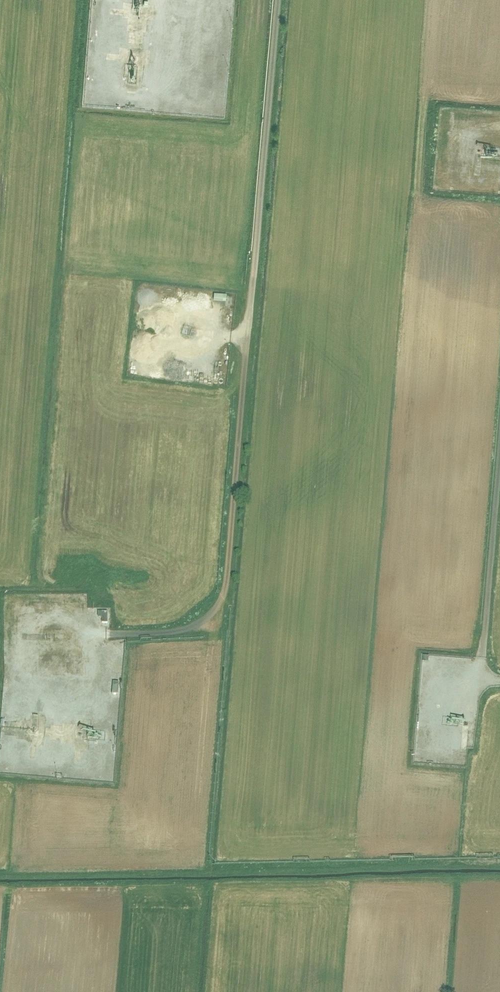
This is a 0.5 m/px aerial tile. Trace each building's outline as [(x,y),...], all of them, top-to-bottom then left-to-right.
[(101,625),(109,624),(108,612),(100,613),(101,625)]
